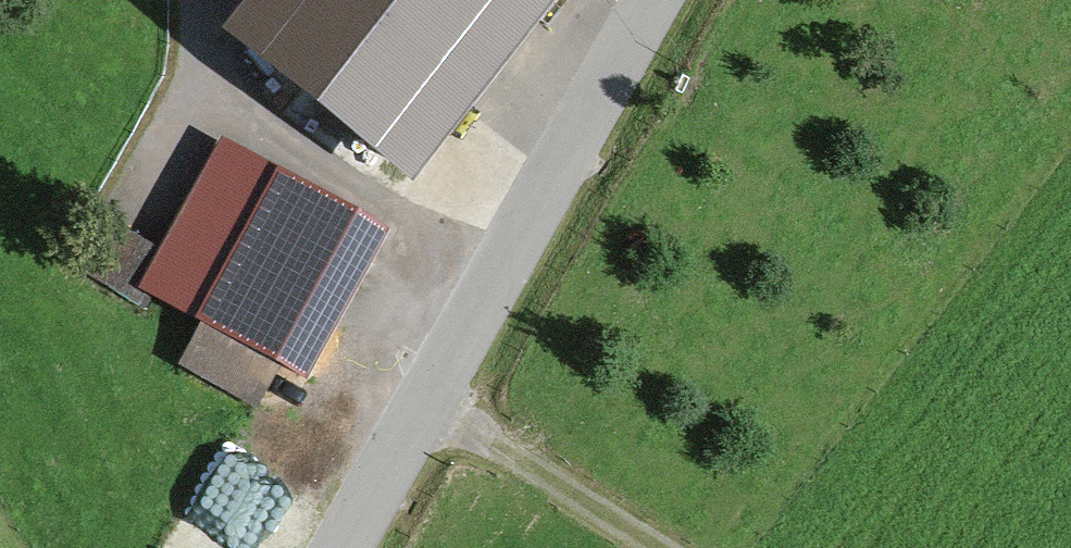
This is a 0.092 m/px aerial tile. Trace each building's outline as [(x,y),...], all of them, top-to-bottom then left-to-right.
[(341,3),(320,31),(454,132),(554,0),(338,0),(341,3)] [(437,268),(228,159),(155,299),(218,332),(205,355),(352,431),(437,268)]
